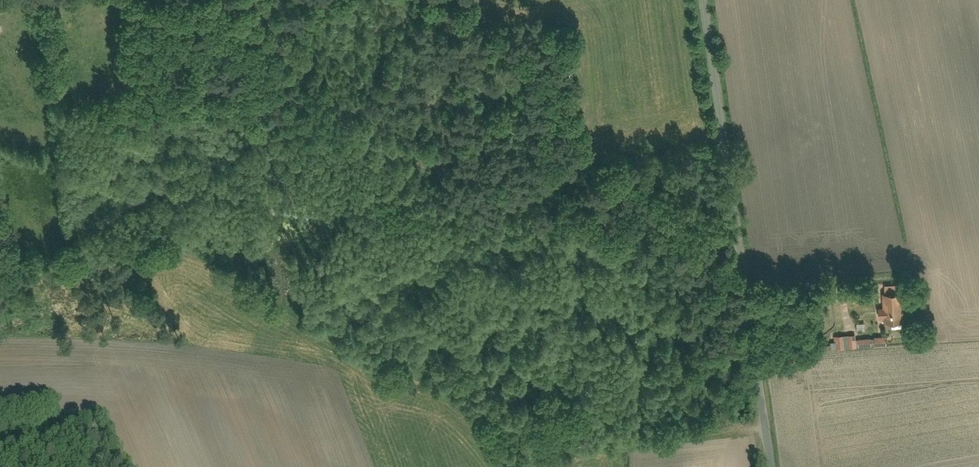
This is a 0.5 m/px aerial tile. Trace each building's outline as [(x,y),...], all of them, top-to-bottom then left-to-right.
[(879,287),(880,312),(875,312),(876,322),(880,321),(881,325),(904,324),(902,286),(879,287)] [(845,338),(834,338),(834,350),(845,350),(845,338)] [(845,338),(845,350),(854,350),(854,338),(845,338)] [(873,340),(872,347),(885,348),(885,340),(873,340)]
